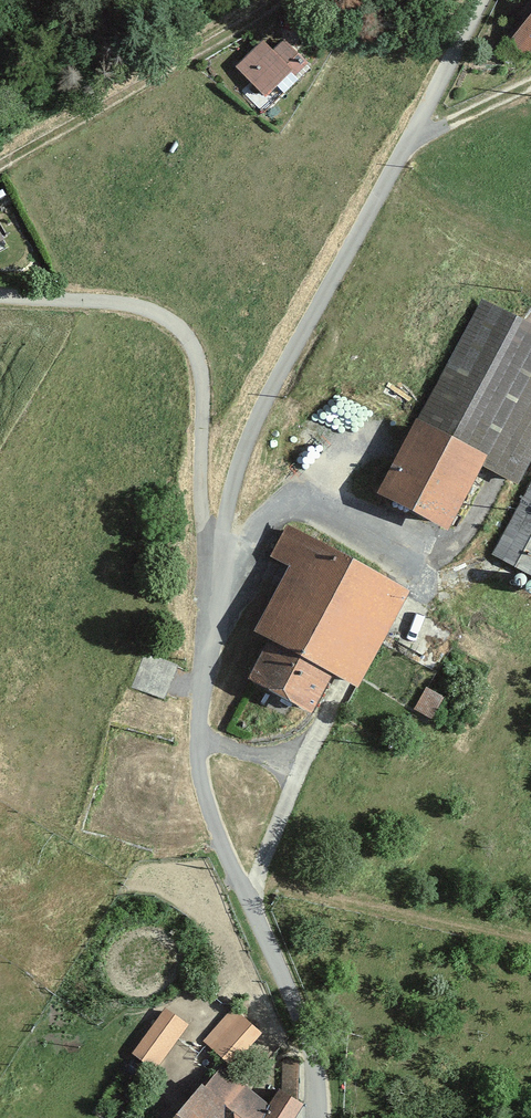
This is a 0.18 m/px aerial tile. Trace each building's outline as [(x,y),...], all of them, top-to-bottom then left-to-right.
[(519,62),(530,47),(530,0),(520,0),(489,37),(519,62)] [(214,58),(246,102),(293,68),(270,35),(255,46),(247,35),(214,58)] [(361,495),(428,534),(465,467),(508,483),(530,441),(530,332),(474,300),(408,423),(402,419),(361,495)] [(482,557),(530,585),(530,466),(482,557)] [(233,680),(293,712),(313,677),(342,690),(394,591),(273,524),(258,553),(276,566),(237,629),(252,641),(233,680)] [(168,694),(179,663),(146,651),(135,682),(168,694)] [(182,1025),(157,1006),(121,1054),(147,1072),(182,1025)] [(232,1013),(202,1051),(226,1070),(256,1032),(232,1013)] [(300,1080),(301,1057),(283,1056),(282,1079),(300,1080)] [(192,1096),(220,1117),(291,1117),(299,1107),(273,1086),(258,1105),(214,1069),(192,1096)] [(192,1096),(175,1117),(220,1117),(192,1096)]
